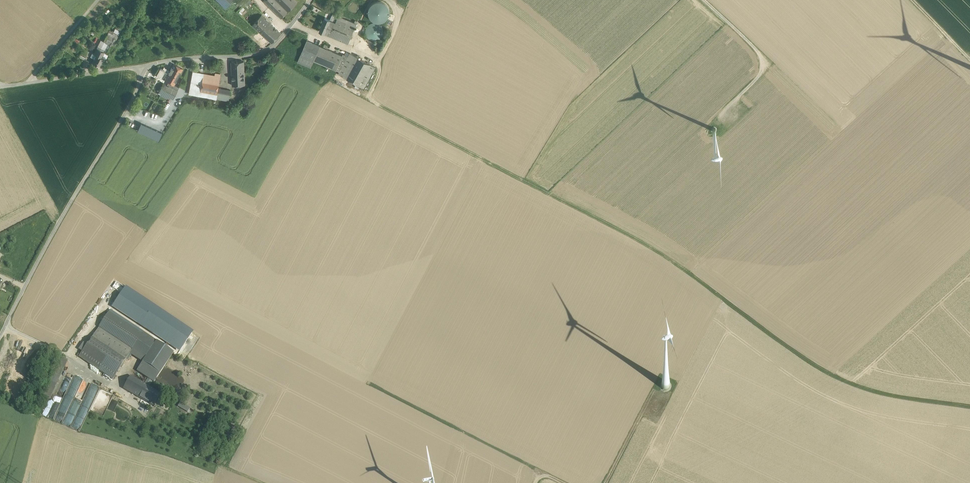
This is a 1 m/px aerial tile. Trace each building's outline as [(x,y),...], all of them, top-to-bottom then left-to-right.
[(277,0),(264,0),(281,18),(288,11),(277,0)] [(288,11),(297,2),(295,0),(277,0),(288,11)] [(330,20),(326,18),(325,18),(319,31),(320,31),(324,33),(325,33),(330,35),(338,16),(333,14),(330,20)] [(262,15),(252,25),(260,32),(266,26),(268,28),(272,24),(262,15)] [(356,24),(338,16),(330,35),(348,43),(356,24)] [(383,36),(383,32),(383,29),(381,26),(378,24),(374,23),(371,24),(368,26),(366,29),(365,32),(366,36),(368,39),(371,41),(374,41),(378,41),(381,39),(383,36)] [(272,24),(268,28),(266,26),(260,32),(272,43),(281,33),(272,24)] [(107,34),(116,39),(120,32),(117,31),(116,33),(109,30),(107,34)] [(106,51),(105,52),(108,54),(116,39),(107,34),(103,41),(108,43),(104,50),(106,51)] [(108,43),(103,41),(101,40),(97,48),(104,52),(105,52),(106,51),(104,50),(108,43)] [(319,46),(306,40),(297,62),(311,67),(314,60),(313,60),(319,46)] [(333,52),(319,46),(313,60),(314,60),(327,66),(333,52)] [(104,52),(97,48),(94,53),(92,53),(90,56),(94,58),(92,62),(99,66),(104,58),(102,57),(102,56),(104,52)] [(342,56),(333,52),(327,66),(336,70),(342,56)] [(340,71),(338,74),(346,79),(358,58),(350,53),(340,71)] [(348,56),(343,54),(342,56),(336,70),(340,71),(348,56)] [(370,65),(358,58),(346,79),(364,88),(375,68),(370,65)] [(244,62),(231,62),(232,86),(245,85),(244,62)] [(170,70),(168,74),(165,80),(169,82),(174,85),(183,69),(174,64),(170,70)] [(168,74),(170,70),(169,71),(164,68),(165,67),(164,67),(163,70),(160,68),(156,76),(161,78),(164,71),(168,74)] [(203,74),(193,72),(191,86),(201,87),(200,91),(217,94),(218,88),(219,82),(203,79),(203,74)] [(215,76),(203,74),(203,79),(219,82),(220,74),(215,73),(215,76)] [(174,85),(169,82),(167,85),(177,90),(179,87),(174,85)] [(177,91),(177,90),(167,85),(163,83),(159,92),(161,93),(168,96),(173,99),(177,91)] [(201,87),(191,86),(189,94),(229,101),(230,96),(217,94),(200,91),(201,87)] [(230,90),(218,88),(217,94),(230,96),(230,92),(230,90)] [(99,328),(132,350),(142,335),(109,313),(99,328)] [(132,350),(99,328),(93,336),(126,359),(130,354),(132,350)] [(143,333),(142,335),(132,350),(130,354),(142,363),(156,342),(143,333)] [(126,359),(93,336),(87,345),(85,349),(118,371),(126,359)] [(142,363),(137,371),(148,378),(152,381),(154,382),(173,353),(156,342),(142,363)] [(79,350),(82,352),(85,349),(87,345),(84,343),(79,350)] [(118,371),(85,349),(82,352),(79,357),(112,379),(118,371)] [(68,392),(75,395),(82,379),(75,376),(72,385),(76,386),(74,390),(70,388),(68,392)] [(144,384),(131,377),(124,388),(143,400),(150,388),(149,387),(144,384)] [(149,387),(152,381),(148,378),(144,384),(149,387)] [(160,394),(150,388),(143,400),(153,406),(160,394)] [(190,409),(180,403),(178,407),(187,413),(190,409)]
